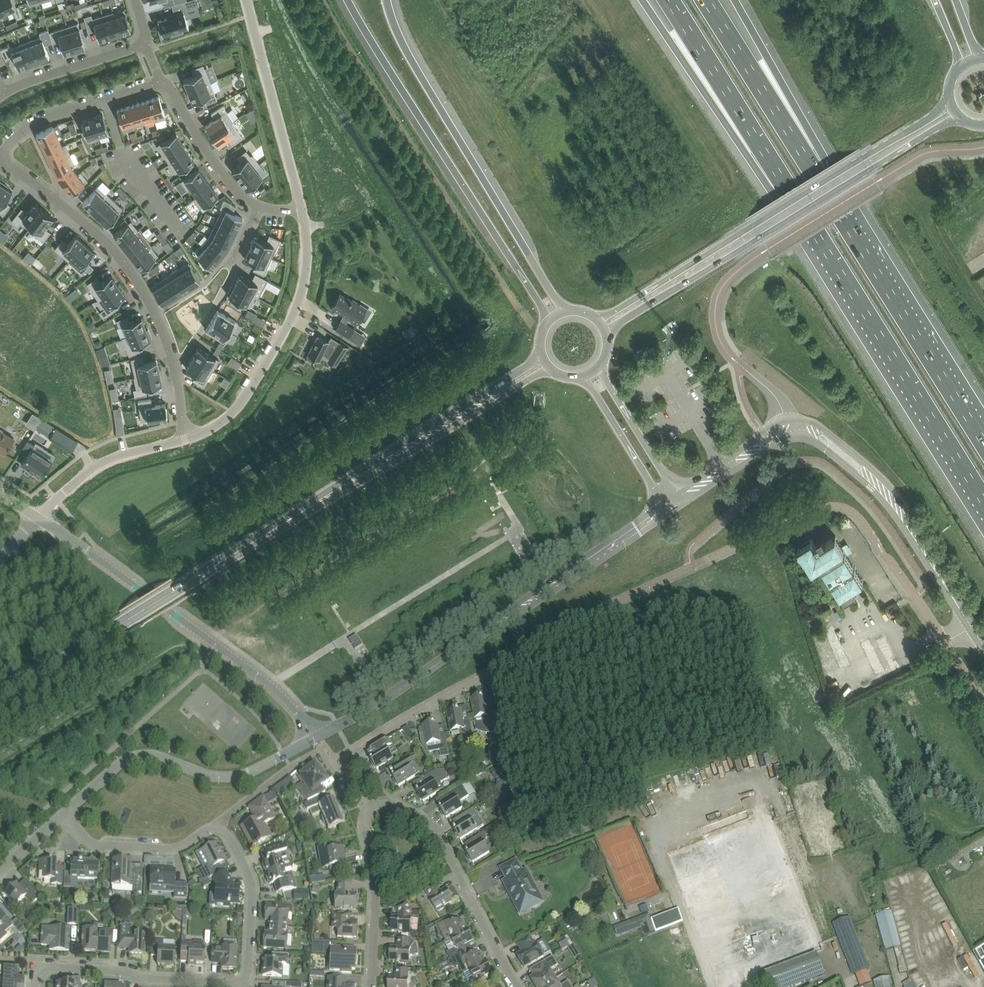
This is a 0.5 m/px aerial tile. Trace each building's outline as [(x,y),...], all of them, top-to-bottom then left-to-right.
[(13,0),(1,0),(6,12),(17,7),(13,0)] [(183,1),(186,10),(199,6),(198,0),(187,0),(183,1)] [(113,12),(120,34),(131,30),(124,9),(114,12),(114,11),(113,12)] [(189,26),(186,19),(184,12),(184,10),(174,13),(166,16),(166,17),(167,16),(167,18),(159,21),(159,20),(158,20),(159,23),(156,23),(160,35),(162,34),(162,35),(163,34),(171,31),(172,33),(184,29),(183,28),(188,26),(188,27),(189,26)] [(113,12),(103,15),(110,37),(120,34),(113,12)] [(92,14),(84,16),(89,32),(96,30),(99,40),(110,37),(103,15),(93,18),(92,14)] [(78,23),(67,26),(75,50),(85,47),(78,23)] [(64,53),(75,50),(67,26),(49,32),(52,42),(53,43),(60,41),(64,53)] [(41,36),(31,40),(39,60),(49,56),(45,45),(52,42),(49,32),(48,29),(39,33),(41,36)] [(29,64),(39,60),(31,40),(21,44),(29,64)] [(18,69),(29,64),(21,44),(11,48),(10,45),(0,49),(6,60),(14,57),(18,69)] [(195,75),(183,80),(188,91),(210,82),(203,64),(192,69),(195,75)] [(210,82),(188,91),(193,102),(204,98),(206,104),(217,99),(210,82)] [(154,117),(153,117),(155,121),(166,118),(159,96),(148,99),(154,117)] [(143,120),(144,120),(153,117),(154,117),(148,99),(138,103),(143,120)] [(143,120),(138,103),(128,106),(133,123),(134,127),(145,124),(144,120),(143,120)] [(215,119),(205,126),(212,135),(234,121),(223,105),(211,113),(215,119)] [(122,127),(133,123),(128,106),(117,109),(122,127)] [(103,114),(92,117),(99,138),(109,135),(103,114)] [(99,138),(92,117),(81,121),(88,142),(99,138)] [(234,121),(212,135),(219,145),(229,139),(233,144),(243,137),(232,122),(234,121)] [(41,144),(58,136),(53,127),(53,126),(36,134),(37,134),(41,144)] [(163,155),(182,143),(176,133),(157,145),(163,155)] [(62,146),(62,145),(58,136),(41,144),(46,154),(62,146)] [(188,152),(182,143),(163,155),(164,155),(169,164),(188,152)] [(46,154),(51,163),(70,154),(66,144),(62,145),(62,146),(46,154)] [(241,163),(232,170),(239,180),(260,163),(252,154),(251,155),(246,150),(237,157),(241,163)] [(175,173),(194,161),(188,152),(169,164),(175,173)] [(75,164),(70,154),(51,163),(56,175),(71,165),(72,166),(75,164)] [(56,175),(64,185),(78,174),(72,166),(71,165),(56,175)] [(255,167),(239,180),(247,189),(262,177),(255,168),(255,167)] [(191,188),(205,177),(198,168),(181,181),(188,191),(191,188)] [(78,174),(64,185),(70,194),(88,181),(81,171),(78,174)] [(212,186),(205,177),(191,188),(197,196),(197,197),(212,186)] [(0,187),(0,212),(4,215),(11,205),(5,201),(12,191),(7,187),(8,186),(3,183),(0,187)] [(83,202),(91,210),(107,193),(106,193),(98,186),(83,202)] [(197,197),(197,196),(193,199),(200,208),(218,195),(212,186),(197,197)] [(99,217),(114,201),(107,193),(91,210),(99,217)] [(218,218),(238,228),(243,218),(233,213),(236,206),(231,204),(232,203),(224,199),(220,208),(222,209),(218,218)] [(123,208),(114,201),(99,217),(107,225),(123,208)] [(22,208),(12,220),(18,225),(20,222),(29,229),(28,229),(28,230),(29,229),(44,210),(34,203),(27,212),(22,208)] [(29,229),(28,230),(43,241),(51,232),(45,228),(53,217),(44,210),(29,229)] [(143,213),(138,216),(135,210),(129,214),(135,224),(140,220),(142,224),(148,220),(143,213)] [(218,218),(213,228),(233,238),(238,228),(218,218)] [(114,234),(121,243),(138,230),(138,229),(131,221),(114,234)] [(227,249),(233,238),(213,228),(209,237),(227,249)] [(138,230),(121,243),(127,252),(142,240),(146,237),(139,229),(138,229),(138,230)] [(255,237),(250,248),(272,258),(272,257),(269,255),(273,246),(277,247),(281,239),(270,234),(266,242),(255,237)] [(63,240),(55,249),(69,261),(85,243),(76,235),(68,244),(63,240)] [(142,240),(127,252),(134,260),(151,246),(152,246),(146,237),(142,240)] [(205,248),(219,259),(227,249),(209,237),(202,246),(205,248)] [(85,243),(69,261),(83,274),(86,270),(90,265),(91,265),(86,260),(94,251),(85,243)] [(151,246),(134,260),(141,269),(158,255),(151,246)] [(205,248),(198,256),(212,268),(219,259),(205,248)] [(250,248),(245,258),(256,263),(253,270),(264,275),(272,258),(250,248)] [(188,262),(179,268),(191,287),(200,281),(188,262)] [(169,274),(170,274),(182,293),(191,287),(179,268),(179,267),(169,274)] [(240,274),(234,285),(256,296),(252,294),(257,284),(264,288),(268,280),(256,273),(252,281),(240,274)] [(169,274),(161,280),(173,299),(182,293),(170,274),(169,274)] [(97,277),(87,284),(98,299),(118,285),(111,275),(101,282),(97,277)] [(173,299),(161,280),(151,286),(163,305),(173,299)] [(118,285),(98,299),(104,308),(99,312),(104,318),(118,308),(115,302),(125,295),(118,285)] [(232,286),(228,293),(230,294),(229,296),(250,307),(256,296),(234,285),(233,287),(232,286)] [(70,292),(66,296),(70,301),(75,298),(70,292)] [(335,329),(349,338),(355,328),(346,323),(349,319),(357,324),(361,319),(360,318),(366,309),(360,305),(358,303),(358,302),(353,299),(352,300),(340,292),(331,307),(344,315),(341,320),(335,329)] [(93,303),(98,310),(103,307),(98,300),(93,303)] [(240,305),(237,311),(245,315),(248,310),(240,305)] [(218,310),(212,320),(232,332),(238,322),(218,310)] [(128,315),(117,320),(119,327),(123,325),(127,336),(122,338),(146,328),(142,318),(142,317),(141,317),(130,322),(128,315)] [(212,320),(206,329),(227,342),(232,332),(212,320)] [(92,321),(87,325),(91,330),(96,326),(92,321)] [(673,322),(663,326),(667,335),(677,331),(673,322)] [(146,328),(122,338),(129,356),(140,351),(138,345),(151,339),(151,338),(151,339),(150,337),(151,336),(148,329),(147,330),(146,328)] [(323,354),(330,358),(332,355),(339,360),(348,346),(340,341),(339,342),(331,337),(328,341),(318,335),(308,355),(313,358),(313,359),(317,361),(318,360),(320,361),(323,354)] [(198,348),(192,358),(213,370),(219,360),(198,347),(198,348)] [(358,353),(354,358),(359,362),(358,364),(363,367),(364,365),(366,366),(370,360),(358,353)] [(107,356),(100,359),(102,365),(110,363),(107,356)] [(143,356),(131,359),(135,377),(134,377),(135,377),(159,372),(157,360),(144,363),(143,356)] [(186,367),(186,368),(196,374),(193,380),(203,386),(213,370),(192,358),(186,367)] [(136,388),(133,389),(135,397),(147,394),(145,387),(162,383),(159,372),(135,377),(134,377),(136,388)] [(151,399),(138,400),(141,421),(149,420),(149,421),(157,420),(156,419),(167,417),(165,404),(152,405),(151,399)] [(42,418),(36,428),(42,432),(48,422),(42,418)] [(78,441),(56,427),(49,437),(71,451),(78,441)] [(10,445),(14,438),(0,429),(0,451),(5,453),(10,445)] [(29,452),(21,464),(27,467),(27,468),(34,472),(33,474),(39,478),(40,476),(41,477),(52,460),(32,448),(35,444),(28,440),(23,448),(29,452)] [(812,538),(798,546),(813,569),(822,563),(841,594),(842,593),(845,598),(857,591),(854,585),(863,579),(847,553),(849,552),(845,545),(843,547),(836,536),(826,542),(823,536),(817,539),(818,542),(815,544),(812,538)] [(820,625),(818,614),(807,617),(810,627),(820,625)] [(357,635),(349,640),(355,650),(363,645),(357,635)] [(498,731),(495,719),(494,709),(488,710),(485,697),(483,698),(483,697),(481,698),(480,698),(479,697),(474,698),(473,699),(471,700),(474,716),(474,717),(476,727),(485,725),(485,728),(491,727),(492,733),(498,731)] [(473,738),(471,732),(470,722),(464,723),(461,710),(459,710),(457,711),(456,711),(455,710),(450,711),(449,712),(447,713),(449,723),(451,732),(464,729),(466,739),(473,738)] [(424,726),(425,733),(420,734),(422,743),(424,746),(435,743),(436,748),(440,751),(441,756),(449,754),(446,735),(440,736),(437,723),(435,724),(435,723),(433,724),(432,724),(431,723),(426,724),(425,725),(424,726)] [(409,726),(403,730),(411,744),(417,740),(414,735),(409,726)] [(389,738),(375,747),(378,752),(370,757),(371,759),(371,760),(372,761),(372,762),(372,764),(374,767),(376,768),(377,769),(386,764),(393,759),(386,748),(393,744),(389,738)] [(395,772),(391,774),(392,776),(393,777),(394,778),(394,779),(394,781),(396,784),(398,785),(399,786),(408,781),(415,776),(415,775),(412,770),(413,769),(414,765),(412,762),(413,761),(410,756),(408,757),(400,762),(392,767),(395,772)] [(316,764),(315,764),(301,775),(305,780),(297,786),(308,800),(326,791),(321,785),(327,780),(320,771),(321,769),(318,765),(316,764)] [(423,802),(440,792),(436,785),(440,782),(441,783),(450,778),(444,769),(436,770),(424,778),(427,783),(416,790),(417,792),(418,794),(419,794),(418,796),(420,800),(422,800),(423,802)] [(280,783),(275,787),(279,792),(284,788),(280,783)] [(446,818),(455,813),(463,808),(459,802),(469,796),(462,785),(455,789),(447,794),(450,799),(439,806),(440,809),(441,810),(441,811),(441,813),(443,816),(445,817),(446,818)] [(508,791),(499,796),(502,802),(509,797),(508,791)] [(244,824),(242,826),(245,832),(252,846),(256,844),(257,845),(259,844),(258,843),(271,836),(264,823),(275,818),(268,805),(267,803),(263,796),(250,807),(256,818),(244,824)] [(324,822),(327,825),(328,828),(344,822),(334,799),(319,805),(316,799),(305,803),(307,810),(310,809),(312,815),(321,811),(323,814),(323,818),(324,822)] [(473,808),(470,811),(461,816),(465,821),(453,828),(454,830),(455,832),(456,832),(455,834),(458,838),(459,838),(460,840),(469,834),(477,830),(473,823),(480,819),(473,808)] [(822,949),(814,929),(770,814),(668,853),(688,907),(716,897),(706,869),(715,865),(729,902),(692,917),(719,986),(752,986),(768,981),(769,983),(784,977),(788,986),(790,986),(825,974),(816,952),(822,949)] [(484,832),(482,834),(474,839),(477,844),(465,851),(467,853),(468,855),(468,857),(470,861),(472,861),(473,863),(482,857),(489,853),(482,841),(487,838),(484,832)] [(204,867),(197,870),(203,881),(208,878),(211,877),(214,875),(223,871),(219,863),(224,861),(215,843),(202,850),(202,851),(207,859),(209,864),(204,867)] [(269,860),(263,862),(264,863),(263,865),(264,869),(266,870),(267,873),(284,867),(293,864),(292,860),(288,859),(284,844),(266,849),(269,860)] [(329,867),(330,869),(335,868),(335,866),(345,864),(343,848),(331,850),(330,846),(319,848),(321,861),(326,860),(327,867),(329,867)] [(65,872),(64,884),(71,885),(71,877),(79,878),(98,879),(99,863),(98,862),(99,861),(98,861),(92,856),(90,859),(89,860),(84,859),(84,858),(79,858),(78,861),(71,860),(71,872),(65,872)] [(40,878),(51,879),(51,883),(62,884),(63,866),(57,865),(57,860),(52,860),(52,859),(50,859),(50,860),(40,860),(40,878)] [(113,859),(113,869),(113,871),(112,880),(112,884),(133,885),(133,891),(142,892),(142,885),(143,875),(135,874),(135,869),(131,869),(131,860),(113,859)] [(505,882),(521,913),(542,902),(526,871),(522,873),(516,861),(502,869),(508,880),(505,882)] [(284,867),(267,873),(267,876),(267,877),(268,882),(269,882),(270,884),(273,883),(276,892),(283,890),(293,889),(297,888),(292,871),(293,864),(284,867)] [(162,885),(175,885),(174,897),(187,898),(187,892),(188,882),(175,882),(176,869),(151,867),(150,891),(161,892),(162,885)] [(217,884),(216,884),(216,893),(217,893),(217,905),(215,905),(230,906),(230,902),(238,903),(238,906),(239,885),(230,885),(231,878),(227,871),(218,876),(214,878),(217,884)] [(310,876),(311,883),(326,881),(325,874),(310,876)] [(203,881),(201,882),(204,886),(211,883),(208,878),(203,881)] [(9,901),(14,906),(25,897),(31,904),(40,897),(25,880),(17,887),(14,884),(13,884),(10,885),(8,887),(7,890),(6,891),(7,891),(5,893),(11,900),(9,901)] [(356,901),(356,894),(350,894),(350,890),(351,890),(351,882),(338,882),(338,894),(336,894),(336,908),(356,908),(356,906),(357,906),(357,902),(356,901)] [(437,884),(435,885),(425,890),(430,899),(429,899),(437,912),(445,908),(444,907),(454,901),(447,889),(440,893),(439,890),(440,890),(437,884)] [(403,931),(402,938),(410,939),(411,933),(412,918),(411,918),(412,910),(407,901),(404,903),(396,908),(399,913),(399,914),(400,914),(400,917),(392,917),(392,931),(402,931),(403,931)] [(269,926),(287,927),(287,920),(288,913),(292,913),(292,906),(288,906),(266,905),(266,919),(270,919),(269,926)] [(111,907),(106,912),(113,919),(118,915),(112,908),(111,907)] [(77,924),(78,908),(68,908),(67,923),(77,924)] [(679,909),(672,912),(677,923),(683,921),(679,909)] [(885,949),(895,947),(900,946),(891,909),(875,913),(885,949)] [(239,913),(235,917),(239,922),(244,919),(239,913)] [(338,936),(346,936),(356,937),(357,924),(354,924),(354,920),(349,920),(349,914),(333,913),(333,927),(338,928),(338,936)] [(649,913),(630,921),(634,930),(643,927),(646,936),(656,932),(649,913)] [(4,932),(12,925),(19,932),(24,927),(15,918),(11,921),(4,914),(0,917),(0,927),(4,932)] [(850,916),(833,923),(853,975),(871,968),(850,916)] [(451,939),(468,930),(465,926),(464,926),(461,920),(456,922),(453,917),(438,924),(443,935),(449,932),(451,938),(451,939)] [(145,954),(146,934),(132,933),(132,924),(125,924),(125,926),(119,925),(117,948),(130,949),(130,953),(145,954)] [(287,927),(269,926),(269,932),(265,932),(264,946),(286,948),(287,933),(287,927)] [(42,930),(42,934),(42,944),(50,945),(50,949),(69,950),(70,928),(51,927),(51,930),(42,930)] [(83,951),(96,951),(111,952),(111,942),(112,930),(84,929),(83,939),(82,939),(82,941),(83,941),(83,951)] [(446,941),(450,950),(448,952),(446,952),(450,960),(469,951),(466,945),(474,941),(468,930),(451,939),(446,941)] [(182,936),(181,951),(181,961),(189,961),(188,965),(191,965),(191,964),(196,965),(196,963),(205,963),(205,947),(194,946),(194,942),(186,942),(186,936),(182,936)] [(524,967),(533,962),(544,956),(537,944),(535,945),(530,936),(518,944),(521,950),(522,949),(523,952),(517,955),(524,967)] [(570,946),(564,937),(557,941),(563,951),(568,947),(570,946)] [(410,939),(402,938),(397,938),(397,945),(398,945),(398,948),(391,947),(390,961),(401,962),(401,963),(410,964),(410,956),(419,955),(417,943),(417,939),(410,939)] [(172,964),(174,964),(175,947),(163,947),(164,940),(152,939),(151,955),(158,956),(157,964),(165,964),(166,966),(170,966),(172,964)] [(323,953),(324,941),(312,940),(311,952),(323,953)] [(213,948),(213,952),(213,962),(223,962),(222,968),(236,969),(237,947),(223,946),(223,948),(213,948)] [(900,946),(895,947),(899,967),(900,973),(907,972),(905,965),(900,946)] [(355,955),(356,948),(336,947),(331,947),(331,953),(330,969),(342,969),(342,971),(351,971),(351,968),(355,968),(355,963),(357,963),(357,955),(355,955)] [(470,971),(487,962),(486,962),(484,958),(483,959),(479,952),(471,956),(469,951),(450,960),(448,961),(451,965),(455,966),(458,965),(460,964),(462,967),(467,965),(470,970),(470,971)] [(958,960),(964,969),(968,967),(975,977),(983,972),(971,952),(958,960)] [(263,975),(273,976),(282,976),(282,975),(282,965),(288,965),(289,954),(275,953),(275,960),(264,959),(263,975)] [(533,977),(531,979),(536,986),(542,986),(555,978),(550,970),(558,965),(553,957),(530,970),(534,977),(533,977)] [(487,962),(470,971),(465,973),(464,974),(470,985),(466,986),(480,986),(487,983),(484,978),(492,974),(487,962)] [(25,983),(25,976),(19,976),(20,966),(2,965),(2,973),(0,972),(0,981),(25,983)] [(406,969),(396,968),(395,975),(396,975),(396,978),(389,978),(389,986),(408,986),(409,979),(408,979),(409,969),(406,969)] [(560,984),(568,981),(565,975),(558,978),(560,984)] [(57,986),(83,986),(80,986),(81,977),(64,976),(64,982),(57,981),(57,986)] [(874,981),(876,986),(892,986),(890,976),(874,981)] [(336,977),(328,977),(328,986),(354,986),(354,985),(346,984),(346,978),(336,977)] [(568,982),(560,986),(555,978),(542,986),(572,986),(568,982)] [(909,978),(903,983),(905,986),(912,982),(909,978)]
